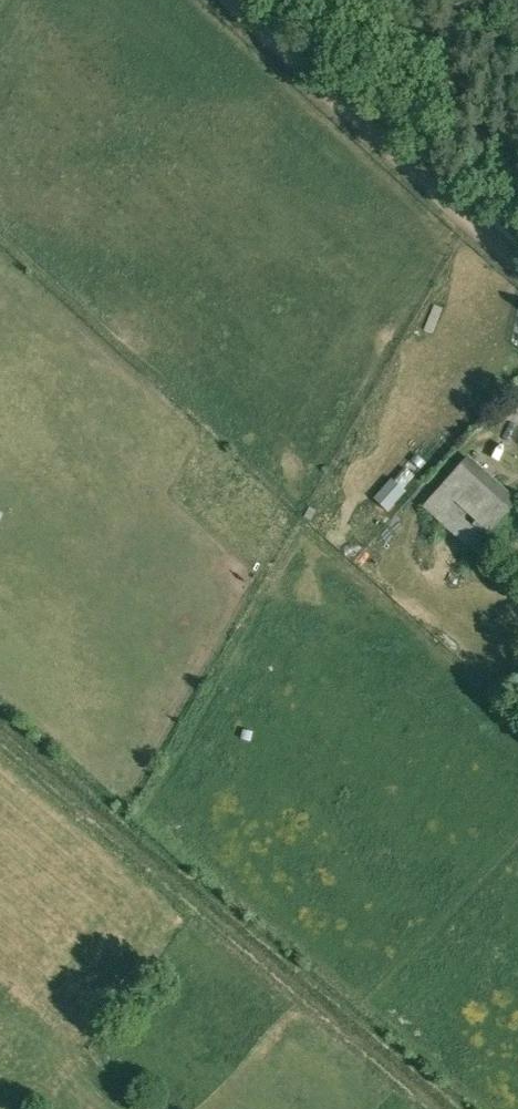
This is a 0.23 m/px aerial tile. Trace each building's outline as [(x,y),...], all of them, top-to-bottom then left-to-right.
[(472,551),(489,532),(517,501),(517,499),(469,454),(440,487),(422,506),(472,551)] [(374,498),(389,511),(406,491),(391,478),(374,498)]
